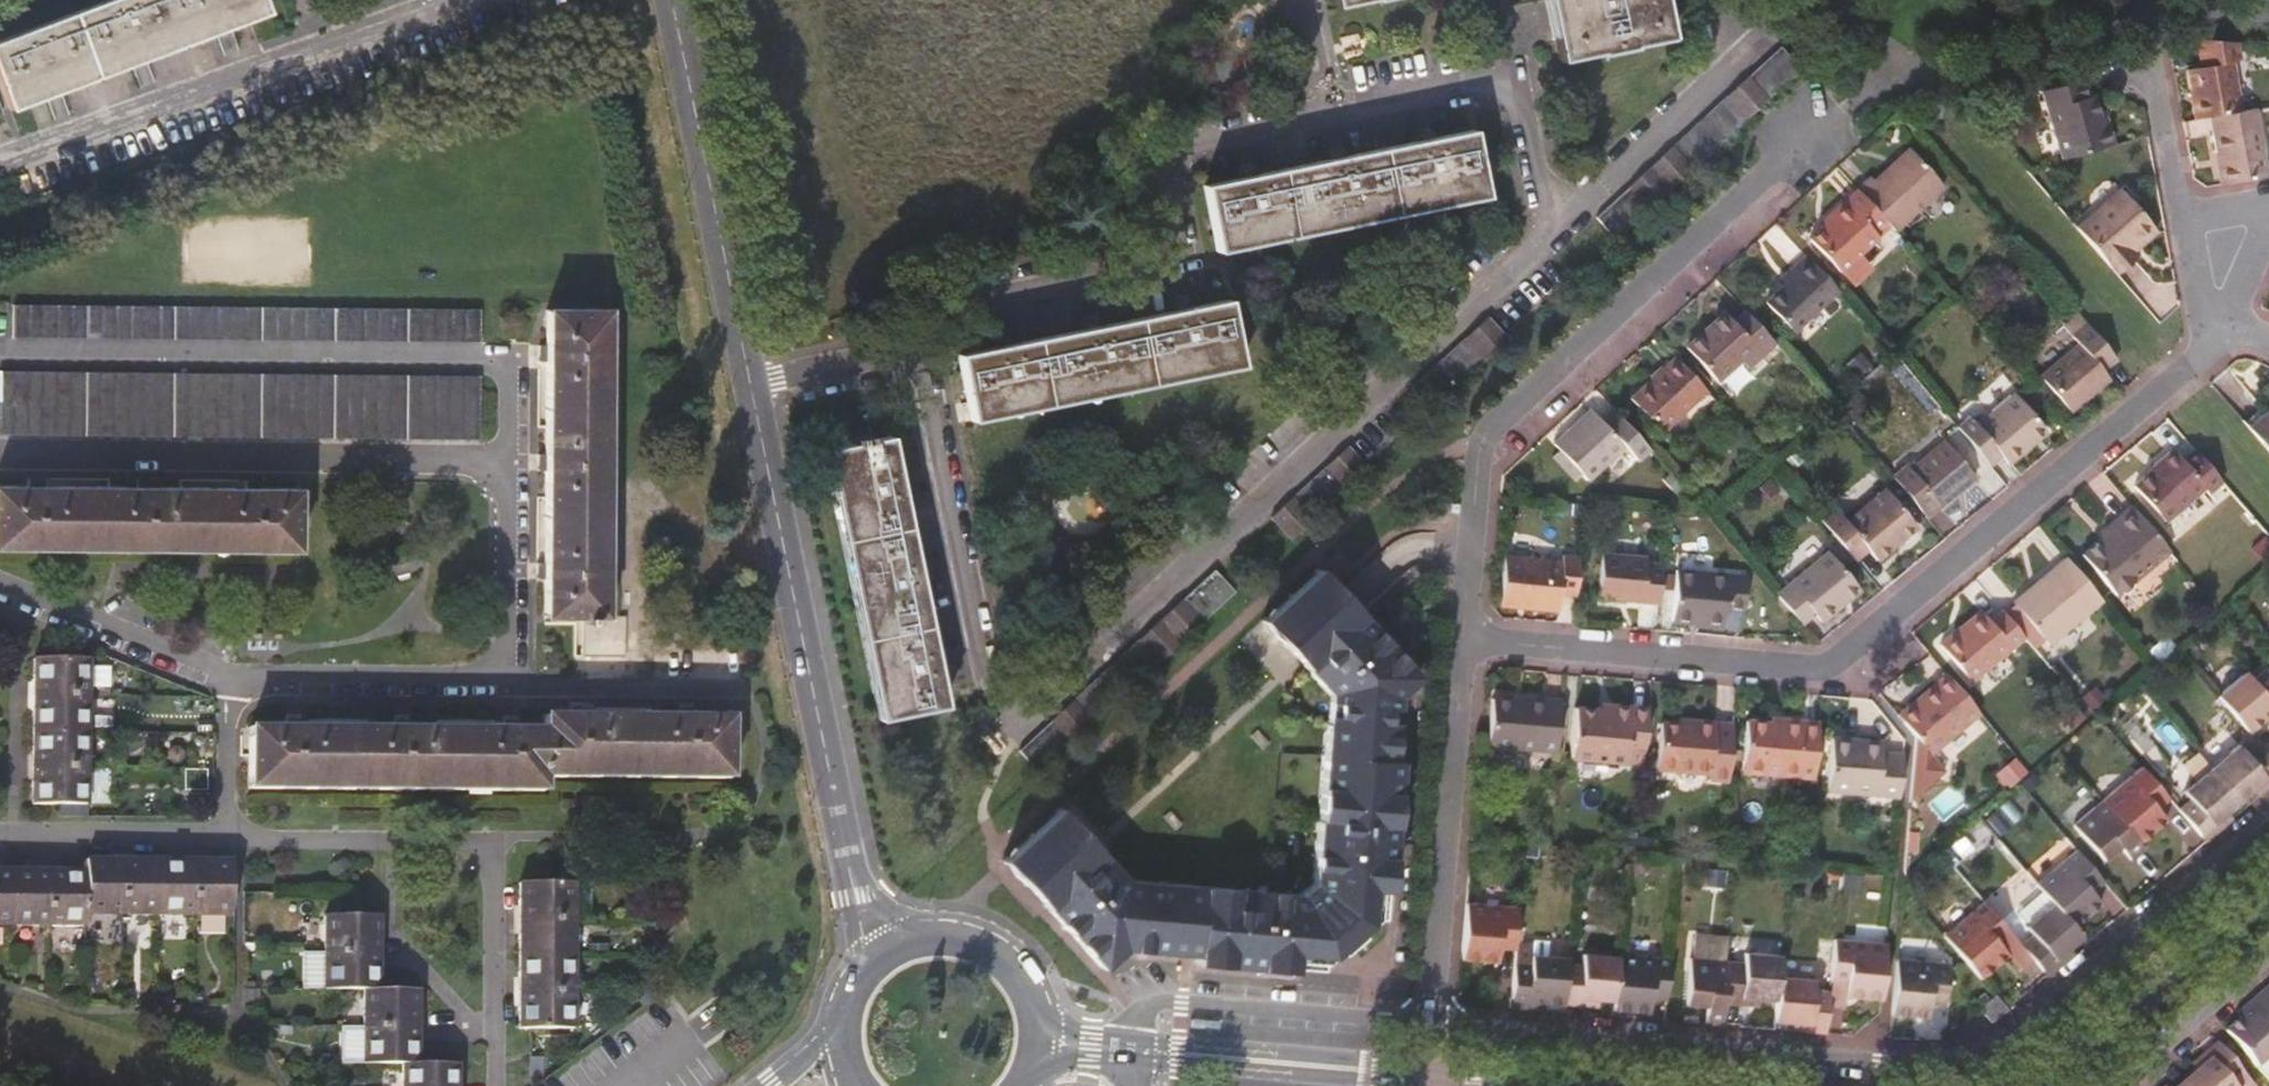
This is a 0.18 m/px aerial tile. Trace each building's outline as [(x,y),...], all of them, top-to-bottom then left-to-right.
[(257,12),(253,0),(90,0),(0,31),(0,100),(31,90),(123,58),(222,25),(257,12)] [(1663,0),(1546,0),(1558,59),(1670,37),(1663,0)] [(2240,59),(2237,42),(2235,42),(2195,38),(2200,67),(2187,69),(2197,119),(2211,116),(2241,111),(2232,61),(2240,59)] [(1598,215),(1618,238),(1803,66),(1783,44),(1598,215)] [(2039,91),(2061,160),(2110,144),(2105,125),(2101,127),(2090,96),(2084,98),(2077,79),(2039,91)] [(2211,116),(2222,183),(2266,174),(2254,108),(2241,111),(2211,116)] [(1256,175),(1240,178),(1202,185),(1216,250),(1485,196),(1471,130),(1433,138),(1417,142),(1344,156),(1328,160),(1256,175)] [(1415,135),(1417,142),(1433,138),(1431,132),(1415,135)] [(1870,175),(1856,188),(1887,221),(1895,230),(1943,186),(1907,148),(1873,178),(1870,175)] [(1326,153),(1328,160),(1344,156),(1341,149),(1326,153)] [(1239,170),(1240,178),(1256,175),(1254,167),(1239,170)] [(1874,232),(1887,221),(1856,188),(1844,198),(1851,206),(1814,240),(1843,272),(1880,238),(1874,232)] [(2114,271),(2130,256),(2125,252),(2152,228),(2119,192),(2077,228),(2114,271)] [(2156,233),(2152,228),(2125,252),(2130,256),(2156,233)] [(1793,328),(1838,288),(1807,253),(1793,265),(1799,271),(1785,283),(1767,300),(1793,328)] [(2134,261),(2130,256),(2114,271),(2117,275),(2134,261)] [(1779,277),(1785,283),(1799,271),(1793,265),(1779,277)] [(1008,344),(995,347),(958,354),(971,419),(1239,367),(1225,301),(1188,308),(1173,311),(1099,326),(1083,329),(1008,344)] [(1171,305),(1173,311),(1188,308),(1186,302),(1171,305)] [(489,307),(25,307),(25,338),(489,338),(489,307)] [(617,307),(556,307),(554,614),(595,615),(595,655),(637,656),(638,616),(614,615),(617,307)] [(1747,364),(1773,339),(1746,309),(1733,320),(1724,311),(1697,336),(1726,368),(1739,356),(1747,364)] [(1413,386),(1433,409),(1509,338),(1489,316),(1413,386)] [(1082,323),(1083,329),(1099,326),(1097,320),(1082,323)] [(2066,352),(2028,383),(2052,413),(2064,402),(2070,409),(2097,388),(2090,379),(2103,367),(2075,333),(2060,344),(2066,352)] [(993,341),(995,347),(1008,344),(1006,338),(993,341)] [(1660,429),(1706,388),(1676,354),(1629,396),(1660,429)] [(10,435),(489,434),(490,375),(11,375),(10,435)] [(1968,416),(1956,425),(1987,464),(1999,454),(2005,461),(2045,429),(2015,393),(1975,425),(1968,416)] [(2058,420),(2070,409),(2064,402),(2052,413),(2058,420)] [(1651,446),(1617,408),(1607,418),(1593,404),(1550,442),(1582,478),(1626,439),(1641,455),(1651,446)] [(2249,427),(2268,451),(2268,410),(2249,427)] [(945,705),(937,668),(934,652),(918,580),(915,564),(899,490),(896,474),(887,434),(867,439),(865,432),(850,435),(852,441),(825,447),(879,718),(945,705)] [(1910,466),(1894,479),(1924,515),(1975,474),(1948,442),(1913,470),(1910,466)] [(1273,515),(1293,538),(1370,467),(1350,445),(1273,515)] [(2210,492),(2222,482),(2194,450),(2181,460),(2172,450),(2149,469),(2151,472),(2135,486),(2165,521),(2205,488),(2210,492)] [(901,473),(896,474),(899,490),(904,489),(901,473)] [(1833,507),(1819,518),(1853,559),(1867,548),(1872,554),(1911,522),(1880,485),(1842,517),(1833,507)] [(310,489),(4,486),(3,546),(309,549),(310,489)] [(2118,593),(2170,549),(2132,503),(2110,521),(2114,526),(2084,552),(2118,593)] [(1825,549),(1775,591),(1799,621),(1811,612),(1816,618),(1855,586),(1825,549)] [(1595,595),(1656,600),(1658,561),(1642,560),(1643,556),(1599,551),(1595,595)] [(1523,604),(1556,607),(1558,591),(1574,593),(1578,554),(1561,552),(1560,558),(1501,553),(1498,596),(1523,597),(1523,604)] [(2051,641),(2103,597),(2068,556),(2015,599),(2051,641)] [(920,562),(915,564),(918,580),(923,578),(920,562)] [(1009,866),(1040,900),(1357,608),(1321,569),(1319,566),(1262,618),(1265,622),(1294,652),(1091,838),(1066,811),(1060,805),(1001,858),(1009,866)] [(1673,619),(1698,621),(1702,570),(1677,568),(1673,619)] [(1020,749),(1041,772),(1236,590),(1216,569),(1020,749)] [(1747,575),(1702,570),(1698,621),(1725,623),(1726,606),(1744,607),(1747,575)] [(1357,608),(1040,900),(1101,966),(1123,945),(1196,952),(1195,960),(1264,967),(1291,970),(1293,964),(1293,957),(1324,960),(1374,916),(1376,886),(1383,886),(1391,887),(1402,758),(1394,757),(1396,727),(1386,725),(1387,701),(1418,673),(1357,608)] [(2027,635),(2004,608),(1991,618),(1982,608),(1942,641),(1974,680),(2027,635)] [(939,651),(934,652),(937,668),(942,666),(939,651)] [(44,657),(44,693),(43,729),(43,803),(97,804),(98,658),(44,657)] [(2268,711),(2268,676),(2264,670),(2251,682),(2245,675),(2219,698),(2249,733),(2262,721),(2260,719),(2268,711)] [(1981,711),(1948,671),(1898,714),(1915,734),(1909,796),(1945,766),(1933,751),(1981,711)] [(1487,745),(1554,751),(1558,700),(1523,697),(1522,702),(1490,699),(1487,745)] [(1625,748),(1642,749),(1645,709),(1610,706),(1610,711),(1575,708),(1571,758),(1624,763),(1625,748)] [(2268,723),(2268,711),(2260,719),(2262,721),(2266,726),(2268,723)] [(554,728),(259,726),(258,787),(554,790),(554,774),(738,776),(740,715),(555,714),(554,728)] [(1816,723),(1781,721),(1781,726),(1765,725),(1743,723),(1740,773),(1811,780),(1816,723)] [(1706,785),(1724,788),(1728,732),(1700,730),(1700,732),(1655,729),(1652,776),(1706,780),(1706,785)] [(1826,790),(1898,796),(1901,761),(1901,756),(1880,754),(1880,743),(1830,738),(1826,790)] [(2268,776),(2268,756),(2257,742),(2243,754),(2238,747),(2211,770),(2239,802),(2252,791),(2268,776)] [(2150,801),(2161,791),(2136,761),(2096,795),(2102,802),(2131,835),(2159,811),(2150,801)] [(2200,835),(2225,814),(2239,802),(2211,770),(2183,795),(2189,801),(2178,810),(2200,835)] [(2252,791),(2257,797),(2266,790),(2268,787),(2268,776),(2252,791)] [(2131,862),(2144,851),(2131,835),(2102,802),(2071,829),(2101,864),(2119,849),(2131,862)] [(2225,814),(2200,835),(2206,842),(2223,827),(2231,820),(2225,814)] [(23,870),(0,870),(0,923),(97,924),(96,912),(240,914),(243,861),(97,859),(97,871),(23,870)] [(2097,900),(2109,890),(2082,859),(2044,892),(2054,904),(2079,933),(2106,911),(2097,900)] [(530,881),(530,990),(530,1026),(556,1026),(582,1027),(584,882),(530,881)] [(1380,910),(1383,886),(1376,886),(1374,916),(1380,910)] [(2044,892),(2043,891),(2017,912),(2028,925),(2054,904),(2044,892)] [(1996,942),(2009,931),(1982,900),(1942,934),(1978,977),(2005,953),(1996,942)] [(2032,935),(2020,945),(2042,970),(2068,948),(2082,936),(2079,933),(2054,904),(2028,925),(2026,928),(2032,935)] [(410,1085),(464,1085),(464,1061),(426,1061),(426,987),(388,987),(388,913),(334,913),(334,946),(333,986),(373,986),(373,1018),(373,1022),(373,1060),(411,1061),(410,1085)] [(1516,921),(1463,917),(1459,972),(1498,975),(1499,962),(1513,963),(1515,941),(1516,921)] [(1845,997),(1881,1000),(1886,944),(1834,939),(1830,982),(1846,983),(1845,997)] [(1530,953),(1531,942),(1515,941),(1513,963),(1529,965),(1530,953)] [(2068,948),(2042,970),(2048,977),(2064,964),(2074,955),(2068,948)] [(1542,1000),(1542,1003),(1563,1005),(1563,997),(1566,963),(1567,956),(1530,953),(1529,965),(1513,963),(1510,997),(1542,1000)] [(1725,996),(1758,999),(1776,1001),(1778,977),(1779,957),(1743,953),(1743,963),(1728,962),(1725,996)] [(1670,958),(1617,954),(1617,958),(1613,1001),(1613,1009),(1630,1011),(1649,1012),(1650,998),(1666,999),(1670,958)] [(1582,965),(1566,963),(1563,997),(1597,1000),(1613,1001),(1617,958),(1583,955),(1582,965)] [(1317,966),(1324,960),(1293,957),(1293,964),(1317,966)] [(1705,1006),(1704,1023),(1722,1025),(1724,1004),(1725,996),(1728,962),(1688,959),(1684,1004),(1705,1006)] [(1947,964),(1895,960),(1891,1014),(1928,1017),(1929,1003),(1945,1004),(1947,964)] [(1830,982),(1778,977),(1776,1001),(1774,1021),(1792,1022),(1792,1023),(1826,1026),(1830,982)] [(2259,992),(2265,999),(2268,995),(2268,983),(2259,992)] [(2243,1018),(2265,999),(2259,992),(2244,1005),(2237,1011),(2240,1015),(2243,1018)] [(1757,1007),(1758,999),(1725,996),(1724,1004),(1757,1007)] [(1993,1023),(2007,1011),(1994,996),(1980,1008),(1993,1023)] [(1542,1000),(1510,997),(1509,1007),(1532,1009),(1541,1010),(1542,1003),(1542,1000)] [(1597,1000),(1563,997),(1563,1005),(1580,1006),(1596,1008),(1597,1000)] [(2240,1015),(2224,1028),(2232,1037),(2255,1065),(2268,1053),(2268,1003),(2265,999),(2243,1018),(2240,1015)] [(1223,1019),(1194,1016),(1193,1025),(1223,1028),(1223,1019)] [(1826,1026),(1792,1023),(1791,1030),(1807,1032),(1825,1034),(1826,1026)] [(2195,1068),(2221,1046),(2215,1041),(2200,1054),(2190,1062),(2195,1068)] [(2195,1068),(2181,1080),(2186,1085),(2232,1085),(2229,1082),(2243,1071),(2221,1046),(2195,1068)]
